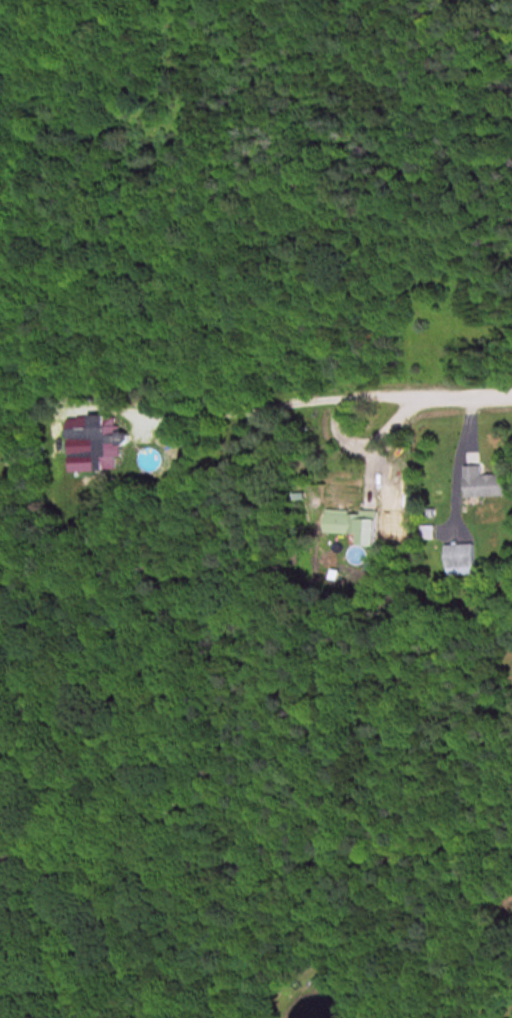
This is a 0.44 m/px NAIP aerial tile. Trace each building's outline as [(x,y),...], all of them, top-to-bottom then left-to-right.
[(68,471),(118,470),(118,455),(122,454),(121,442),(130,442),(130,431),(119,431),(118,413),(67,414),(68,471)] [(481,474),(481,465),(466,465),(466,496),(503,496),(503,474),(481,474)] [(327,513),(327,537),(374,537),(375,513),(327,513)] [(445,544),(446,574),(474,573),(473,543),(445,544)]
